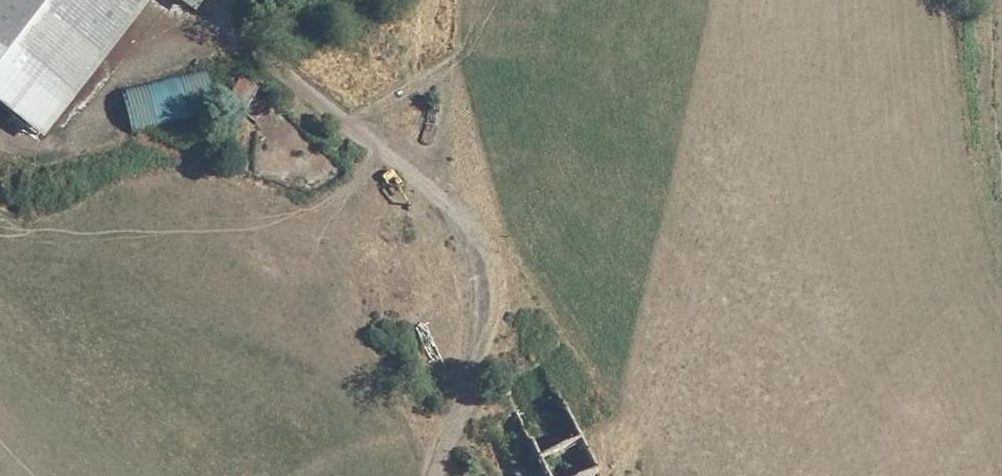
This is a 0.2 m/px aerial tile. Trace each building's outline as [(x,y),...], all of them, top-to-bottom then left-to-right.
[(42,90),(114,0),(0,0),(0,55),(42,90)] [(42,90),(48,94),(125,0),(114,0),(42,90)] [(205,66),(120,91),(133,133),(217,109),(205,66)] [(545,475),(589,475),(601,469),(541,358),(495,383),(545,475)]
